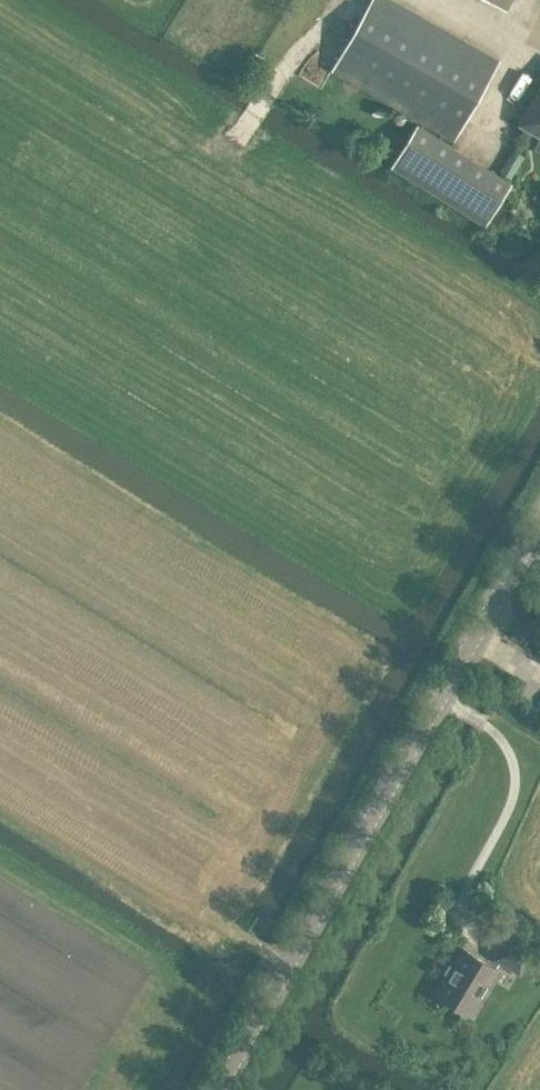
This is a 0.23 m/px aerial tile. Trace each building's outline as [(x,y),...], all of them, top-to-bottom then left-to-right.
[(424,13),(401,0),(371,0),(332,69),(455,140),(501,57),(424,13)] [(518,122),(539,135),(539,84),(518,122)] [(486,223),(513,180),(418,121),(391,164),(486,223)] [(519,971),(534,947),(510,932),(496,957),(519,971)] [(482,997),(500,967),(463,945),(435,991),(468,1011),(478,995),(482,997)]
